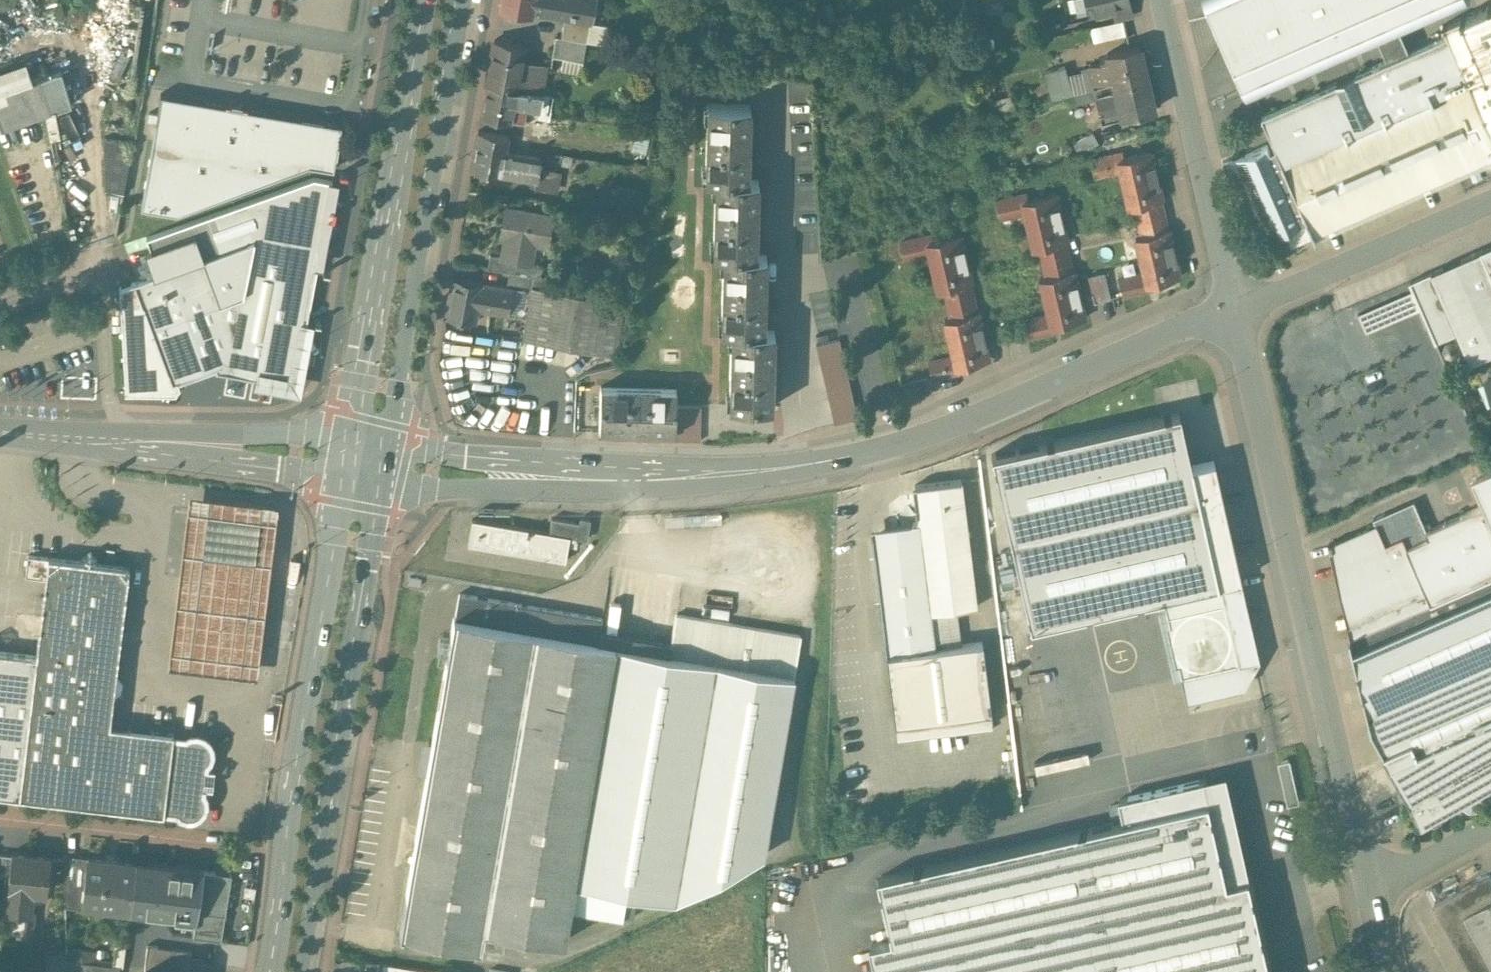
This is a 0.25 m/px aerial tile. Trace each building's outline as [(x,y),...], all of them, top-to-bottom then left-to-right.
[(500,8),(531,13),(533,0),(501,0),(500,8)] [(531,11),(563,17),(589,22),(590,22),(594,0),(533,0),(531,11)] [(1091,12),(1129,3),(1128,0),(1088,0),(1091,12)] [(1249,90),(1378,34),(1399,24),(1455,0),(1209,0),(1249,90)] [(1444,23),(1448,33),(1449,32),(1470,79),(1490,127),(1490,2),(1444,23)] [(1093,23),(1113,18),(1111,9),(1091,15),(1093,23)] [(589,22),(563,17),(559,36),(585,41),(589,22)] [(1399,24),(1378,34),(1389,58),(1410,49),(1399,24)] [(1389,58),(1263,113),(1278,146),(1284,160),(1470,79),(1449,32),(1448,33),(1410,49),(1389,58)] [(559,36),(554,35),(550,54),(582,60),(585,41),(559,36)] [(525,43),(495,37),(487,81),(518,87),(525,43)] [(1138,46),(1108,52),(1109,59),(1113,77),(1115,84),(1145,77),(1138,46)] [(0,68),(0,89),(32,78),(25,59),(0,68)] [(1109,59),(1089,64),(1093,81),(1113,77),(1109,59)] [(0,89),(0,127),(71,102),(60,68),(32,78),(0,89)] [(1145,77),(1115,84),(1116,90),(1122,115),(1152,109),(1145,77)] [(1284,160),(1310,220),(1316,234),(1490,157),(1490,127),(1470,79),(1284,160)] [(518,87),(487,81),(481,113),(511,120),(514,100),(550,106),(552,93),(518,87)] [(1116,90),(1096,95),(1101,120),(1122,115),(1116,90)] [(340,123),(160,92),(140,205),(175,211),(308,163),(333,167),(340,123)] [(750,103),(706,101),(705,178),(714,178),(748,178),(750,103)] [(47,122),(50,135),(75,130),(71,108),(55,111),(57,120),(47,122)] [(508,134),(478,129),(471,167),(538,178),(540,169),(542,157),(505,151),(508,134)] [(131,142),(103,137),(104,189),(122,193),(131,142)] [(1268,143),(1224,162),(1225,164),(1227,163),(1260,238),(1258,239),(1258,241),(1286,229),(1287,230),(1310,220),(1284,160),(1278,146),(1270,149),(1268,143)] [(1151,150),(1119,157),(1118,152),(1091,158),(1095,174),(1120,168),(1129,206),(1136,204),(1143,233),(1136,235),(1145,272),(1121,278),(1125,294),(1151,288),(1150,282),(1181,274),(1169,227),(1167,227),(1160,198),(1163,198),(1151,150)] [(540,169),(538,178),(537,188),(555,191),(558,172),(540,169)] [(748,178),(714,178),(713,253),(755,253),(756,253),(758,178),(748,178)] [(158,274),(133,281),(166,371),(173,369),(235,346),(245,373),(293,383),(329,189),(312,186),(150,247),(158,274)] [(1056,192),(1024,200),(1022,193),(996,199),(1000,216),(1025,210),(1033,247),(1040,245),(1046,274),(1040,276),(1048,312),(1024,318),(1028,335),(1055,329),(1054,323),(1085,316),(1074,269),(1071,269),(1064,240),(1067,239),(1056,192)] [(552,215),(506,207),(502,235),(506,235),(503,255),(532,260),(535,241),(547,243),(552,215)] [(1310,220),(1287,230),(1293,244),(1316,234),(1310,220)] [(960,233),(928,240),(927,235),(900,241),(904,257),(929,251),(937,288),(944,287),(950,316),(944,318),(953,355),(928,360),(932,377),(958,371),(957,365),(989,358),(978,310),(975,310),(969,281),(971,281),(960,233)] [(1434,270),(1474,360),(1490,353),(1490,265),(1484,249),(1434,270)] [(532,260),(503,255),(490,253),(488,266),(509,270),(530,274),(532,260)] [(756,253),(755,253),(723,253),(721,328),(731,328),(764,328),(766,253),(756,253)] [(1095,301),(1112,296),(1105,269),(1088,273),(1095,301)] [(530,274),(509,270),(507,281),(530,286),(532,274),(530,274)] [(513,287),(452,276),(445,315),(476,321),(478,308),(508,314),(513,287)] [(1410,280),(1356,303),(1371,338),(1425,314),(1410,280)] [(166,371),(133,281),(119,286),(125,391),(176,392),(180,386),(173,369),(166,371)] [(623,302),(531,286),(523,336),(616,352),(623,302)] [(764,328),(731,328),(729,403),(772,404),(774,328),(764,328)] [(843,337),(818,341),(833,420),(858,415),(843,337)] [(676,387),(600,385),(599,428),(675,429),(676,387)] [(1181,408),(991,453),(1029,627),(1163,597),(1220,584),(1220,582),(1241,577),(1214,460),(1194,465),(1181,408)] [(1483,505),(1490,524),(1490,468),(1470,477),(1483,505)] [(960,478),(914,484),(918,518),(912,526),(898,528),(898,533),(920,531),(929,611),(930,611),(976,605),(960,478)] [(190,495),(169,665),(257,675),(278,505),(190,495)] [(1414,500),(1375,517),(1377,523),(1386,543),(1404,535),(1425,526),(1414,500)] [(1490,576),(1490,524),(1483,505),(1427,529),(1429,536),(1408,545),(1427,589),(1411,597),(1415,608),(1490,576)] [(579,521),(551,517),(549,531),(569,534),(569,535),(587,538),(590,518),(580,516),(579,521)] [(503,524),(472,519),(468,544),(499,549),(503,524)] [(1377,523),(1331,542),(1352,635),(1415,608),(1411,597),(1427,589),(1408,545),(1404,535),(1386,543),(1377,523)] [(549,531),(503,524),(499,549),(565,560),(569,535),(569,534),(549,531)] [(898,533),(871,537),(885,651),(894,721),(977,711),(979,725),(992,723),(982,640),(934,646),(930,611),(929,611),(920,531),(898,533)] [(94,557),(90,552),(84,556),(84,560),(68,559),(68,558),(68,557),(67,558),(49,556),(49,555),(48,555),(45,576),(126,585),(129,565),(128,564),(128,565),(128,566),(110,563),(109,562),(108,562),(108,563),(93,562),(94,557)] [(126,585),(45,576),(41,615),(122,625),(126,585)] [(1415,608),(1352,636),(1375,728),(1413,797),(1412,798),(1424,819),(1466,796),(1468,800),(1471,803),(1476,804),(1480,803),(1484,800),(1485,796),(1484,791),(1482,787),(1490,782),(1490,576),(1415,608)] [(1241,577),(1220,582),(1220,584),(1163,597),(1181,675),(1259,657),(1241,577)] [(601,617),(459,592),(455,617),(596,642),(599,630),(601,617)] [(705,604),(704,615),(728,618),(730,608),(705,604)] [(800,636),(676,614),(670,644),(599,630),(596,642),(616,645),(793,677),(800,636)] [(122,625),(41,615),(38,635),(119,645),(122,625)] [(455,617),(453,616),(398,933),(480,947),(483,927),(563,941),(573,882),(575,882),(616,645),(596,642),(455,617)] [(119,645),(38,635),(36,655),(28,714),(110,724),(114,692),(116,693),(119,690),(120,682),(118,678),(115,678),(119,645)] [(793,677),(616,645),(575,882),(674,899),(762,853),(793,677)] [(19,795),(28,714),(36,655),(0,650),(0,793),(19,795)] [(110,724),(28,714),(19,795),(161,812),(161,813),(163,813),(164,809),(173,736),(174,731),(110,724)] [(186,737),(173,736),(164,809),(177,810),(181,814),(187,815),(193,815),(199,812),(203,807),(204,802),(204,796),(202,791),(205,761),(209,757),(211,751),(210,745),(207,740),(203,736),(197,734),(191,735),(186,737)] [(1290,759),(1279,762),(1289,799),(1300,795),(1290,759)] [(1205,779),(1120,798),(1125,819),(1211,800),(1205,779)] [(880,875),(894,937),(872,942),(879,971),(1273,971),(1251,877),(1229,881),(1211,800),(1125,819),(880,875)] [(48,856),(11,851),(7,886),(29,889),(44,890),(48,856)] [(81,856),(63,854),(64,882),(78,883),(81,856)] [(135,861),(87,856),(84,884),(82,901),(84,901),(130,907),(135,861)] [(130,907),(196,917),(203,871),(152,864),(136,861),(130,907)] [(196,917),(193,937),(221,941),(231,875),(203,871),(196,917)] [(1490,873),(1435,904),(1472,971),(1490,971),(1490,874),(1490,873)] [(78,883),(64,882),(64,905),(83,908),(84,901),(82,901),(84,884),(78,883)] [(29,889),(7,886),(4,907),(18,910),(26,911),(29,889)] [(18,910),(4,907),(2,928),(16,930),(18,910)] [(54,950),(55,971),(66,971),(65,950),(54,950)] [(66,957),(67,971),(117,971),(118,964),(66,957)] [(189,959),(187,971),(212,971),(213,963),(189,959)] [(384,963),(383,971),(425,971),(425,970),(384,963)]
